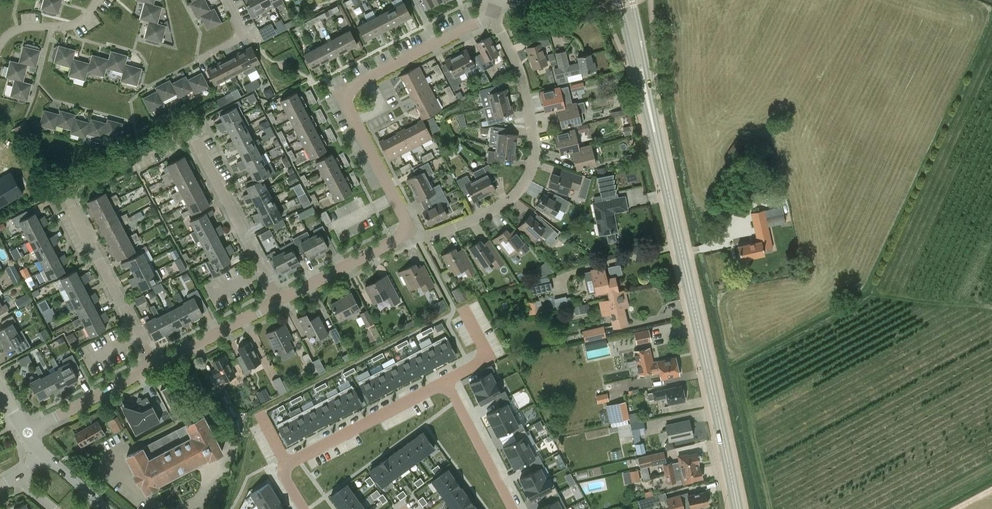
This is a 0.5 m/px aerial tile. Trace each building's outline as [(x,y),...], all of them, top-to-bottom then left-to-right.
[(48,14),(54,16),(55,13),(58,14),(62,0),(43,0),(40,9),(44,10),(49,12),(48,14)] [(189,3),(196,17),(200,15),(210,10),(205,0),(195,0),(192,1),(189,3)] [(268,15),(260,0),(247,0),(255,16),(262,13),(264,17),(268,15)] [(268,15),(272,13),(269,9),(275,6),(272,0),(260,0),(268,15)] [(450,0),(421,0),(421,1),(419,2),(424,11),(442,1),(443,4),(450,0)] [(139,19),(148,21),(153,23),(153,22),(157,23),(162,7),(153,4),(149,3),(149,4),(144,2),(139,19)] [(394,7),(401,21),(411,16),(403,2),(394,7)] [(394,7),(385,12),(392,26),(401,21),(394,7)] [(210,10),(200,15),(205,24),(207,29),(221,22),(214,8),(210,10)] [(385,12),(376,16),(383,31),(392,26),(385,12)] [(376,16),(367,21),(374,35),(383,31),(376,16)] [(292,20),(284,24),(286,29),(288,28),(295,24),(292,20)] [(152,40),(152,43),(157,45),(158,42),(161,43),(166,25),(157,23),(153,22),(153,23),(148,21),(144,38),(147,39),(152,40)] [(365,40),(374,35),(367,21),(357,26),(365,40)] [(271,23),(258,30),(264,40),(277,34),(271,23)] [(278,27),(275,29),(278,33),(285,29),(286,29),(284,24),(283,25),(278,27)] [(340,35),(348,49),(357,45),(349,30),(340,35)] [(526,40),(529,47),(526,48),(533,69),(547,64),(541,47),(550,45),(547,34),(526,40)] [(340,35),(331,40),(339,54),(348,49),(340,35)] [(475,56),(483,71),(494,65),(490,58),(498,54),(489,37),(476,44),(481,53),(475,56)] [(331,40),(322,44),(330,59),(339,54),(331,40)] [(322,44),(313,49),(320,64),(330,59),(322,44)] [(37,46),(32,45),(31,48),(26,46),(22,45),(18,62),(23,63),(23,64),(27,65),(36,67),(40,50),(37,49),(37,46)] [(54,47),(52,53),(56,54),(54,60),(53,63),(70,67),(71,63),(72,63),(73,58),(75,50),(58,45),(57,48),(54,47)] [(246,49),(236,54),(244,71),(246,75),(256,70),(254,66),(259,63),(251,47),(246,50),(246,49)] [(311,68),(320,64),(313,49),(304,54),(311,68)] [(466,49),(455,55),(464,72),(467,79),(483,71),(475,56),(470,58),(466,49)] [(107,64),(106,69),(122,73),(123,68),(124,68),(125,64),(128,55),(110,50),(108,59),(107,63),(107,64)] [(553,53),(548,54),(551,65),(556,64),(553,53)] [(91,54),(89,63),(88,67),(87,72),(104,77),(106,69),(107,64),(107,63),(108,59),(91,54)] [(236,54),(226,59),(234,76),(235,76),(244,71),(236,54)] [(567,77),(581,73),(581,74),(596,70),(594,62),(592,62),(590,54),(577,57),(578,62),(553,68),(556,81),(557,85),(568,82),(567,77)] [(459,75),(464,72),(455,55),(444,60),(449,70),(444,72),(453,91),(459,88),(458,84),(462,82),(459,75)] [(89,63),(73,58),(72,63),(71,63),(70,67),(68,76),(85,81),(87,72),(88,67),(89,63)] [(216,64),(225,81),(230,78),(232,82),(237,80),(235,76),(234,76),(226,59),(216,64)] [(5,77),(14,80),(18,81),(19,80),(23,81),(27,65),(23,64),(23,63),(18,62),(10,60),(5,77)] [(139,77),(142,78),(144,72),(141,72),(142,68),(125,64),(124,68),(123,68),(122,73),(120,81),(137,86),(138,82),(139,77)] [(215,86),(225,81),(216,64),(206,69),(215,86)] [(403,80),(406,86),(424,77),(419,66),(399,76),(401,80),(403,80)] [(189,85),(192,91),(194,94),(209,87),(201,72),(187,79),(190,85),(189,85)] [(484,72),(478,76),(483,83),(488,80),(484,72)] [(185,76),(171,83),(174,88),(173,89),(176,94),(178,98),(192,91),(189,85),(190,85),(187,79),(185,76)] [(430,88),(424,77),(406,86),(410,93),(408,94),(410,98),(430,88)] [(155,87),(156,91),(159,96),(160,96),(163,101),(176,94),(173,89),(174,88),(171,83),(169,79),(155,87)] [(260,86),(257,79),(250,82),(254,89),(260,86)] [(18,81),(14,80),(9,96),(18,99),(17,101),(23,103),(24,100),(27,101),(32,84),(23,81),(19,80),(18,81)] [(254,89),(250,82),(244,86),(247,93),(254,89)] [(582,82),(570,85),(572,91),(584,88),(582,82)] [(559,86),(540,91),(545,112),(557,109),(576,104),(576,103),(576,102),(571,103),(567,86),(560,88),(559,86)] [(479,90),(483,107),(510,101),(507,89),(492,93),(491,87),(479,90)] [(237,88),(231,92),(232,95),(234,99),(241,96),(237,88)] [(270,88),(263,91),(267,98),(273,95),(270,88)] [(435,98),(430,88),(410,98),(413,102),(414,101),(417,108),(435,98)] [(164,105),(163,101),(160,96),(159,96),(156,91),(142,98),(150,112),(164,105)] [(296,92),(280,101),(285,110),(301,102),(296,92)] [(622,110),(611,112),(612,117),(628,113),(630,113),(625,92),(618,93),(622,110)] [(252,93),(246,96),(250,103),(256,99),(252,93)] [(219,107),(234,99),(232,95),(227,98),(225,95),(216,100),(219,107)] [(419,115),(421,119),(422,119),(441,109),(435,98),(417,108),(421,114),(419,115)] [(222,121),(216,124),(218,128),(243,115),(239,106),(241,105),(239,100),(238,101),(229,105),(218,111),(219,115),(222,121)] [(510,101),(483,107),(488,125),(500,122),(498,116),(513,112),(510,101)] [(301,102),(285,110),(290,120),(306,111),(301,102)] [(576,104),(557,109),(561,126),(584,121),(581,112),(585,111),(583,102),(576,103),(576,104)] [(55,130),(56,126),(57,120),(58,114),(43,110),(39,125),(55,130)] [(60,110),(58,114),(57,120),(56,126),(71,130),(72,124),(73,124),(75,118),(76,114),(60,110)] [(306,111),(290,120),(295,129),(311,121),(306,111)] [(463,113),(456,114),(460,125),(466,126),(463,113)] [(227,129),(230,134),(245,127),(245,126),(249,125),(243,115),(240,117),(218,128),(220,132),(227,129)] [(433,117),(426,120),(432,132),(439,129),(433,117)] [(89,122),(75,118),(73,124),(72,124),(71,130),(70,134),(86,138),(87,134),(88,128),(89,122)] [(90,118),(89,122),(88,128),(87,134),(102,139),(103,135),(105,129),(104,129),(106,122),(90,118)] [(105,129),(103,135),(118,139),(123,123),(107,119),(106,122),(104,129),(105,129)] [(418,123),(411,126),(421,144),(432,138),(422,119),(421,119),(417,121),(418,123)] [(311,121),(295,129),(300,139),(316,131),(311,121)] [(14,128),(22,142),(32,137),(25,122),(14,128)] [(587,124),(578,126),(579,133),(589,130),(587,124)] [(226,143),(229,147),(250,136),(245,126),(245,127),(230,134),(232,140),(226,143)] [(404,128),(400,130),(410,150),(421,144),(411,126),(405,129),(404,128)] [(490,132),(488,144),(496,145),(516,147),(517,135),(507,134),(502,134),(503,128),(490,126),(490,132)] [(397,134),(390,137),(399,155),(410,150),(400,130),(396,132),(397,134)] [(556,134),(553,135),(555,143),(559,146),(560,154),(570,151),(578,149),(578,148),(573,130),(556,134)] [(316,131),(300,139),(305,148),(321,140),(316,131)] [(237,148),(240,154),(255,146),(256,146),(260,143),(258,139),(253,141),(250,136),(229,147),(231,151),(237,148)] [(389,161),(399,155),(390,137),(384,140),(383,139),(379,141),(389,161)] [(736,139),(728,152),(735,157),(744,145),(736,139)] [(321,140),(305,148),(310,158),(326,150),(321,140)] [(516,147),(496,145),(495,151),(488,150),(487,162),(488,162),(499,163),(500,158),(514,159),(516,147)] [(578,149),(570,151),(572,160),(575,161),(577,169),(594,165),(590,145),(578,148),(578,149)] [(236,162),(238,167),(261,155),(256,146),(255,146),(240,154),(242,159),(236,162)] [(315,162),(320,172),(336,163),(331,154),(315,162)] [(247,167),(249,173),(265,165),(261,155),(238,167),(240,170),(247,167)] [(163,179),(191,165),(189,161),(187,162),(184,156),(166,165),(169,171),(161,175),(163,179)] [(286,157),(281,159),(285,167),(290,164),(286,157)] [(406,180),(411,190),(429,181),(426,176),(433,173),(428,162),(416,168),(419,173),(406,180)] [(246,181),(248,185),(248,186),(262,179),(271,174),(275,172),(270,163),(265,165),(249,173),(252,178),(246,181)] [(336,163),(320,172),(325,181),(341,173),(336,163)] [(477,181),(484,196),(495,191),(489,178),(494,175),(488,164),(472,172),(475,179),(477,181)] [(173,179),(176,185),(194,176),(191,170),(193,168),(191,165),(163,179),(165,184),(173,179)] [(577,189),(581,177),(562,170),(559,176),(553,173),(548,186),(556,188),(555,190),(566,194),(569,186),(577,189)] [(24,194),(10,171),(0,177),(0,208),(24,194)] [(341,173),(325,181),(330,191),(346,182),(341,173)] [(613,212),(627,209),(624,197),(618,198),(617,193),(616,193),(616,188),(615,189),(615,183),(614,184),(614,179),(613,179),(613,174),(597,177),(602,200),(611,198),(612,200),(611,200),(610,200),(593,203),(594,204),(594,203),(596,210),(595,211),(598,227),(600,227),(602,234),(599,234),(600,235),(606,233),(607,235),(608,243),(616,241),(614,233),(614,232),(617,231),(614,218),(612,219),(611,214),(613,214),(613,212)] [(294,175),(286,179),(289,184),(297,180),(294,175)] [(474,202),(484,196),(477,181),(475,179),(470,181),(467,175),(456,180),(462,191),(467,189),(474,202)] [(171,194),(173,199),(201,184),(199,180),(197,181),(194,176),(176,185),(179,190),(171,194)] [(248,192),(242,195),(244,200),(266,188),(262,179),(248,186),(248,185),(245,186),(246,187),(248,192)] [(430,195),(433,200),(444,194),(441,189),(439,183),(432,187),(429,181),(411,190),(417,201),(430,195)] [(346,182),(330,191),(335,200),(351,192),(346,182)] [(183,198),(186,204),(204,195),(201,189),(203,188),(201,184),(173,199),(175,203),(183,198)] [(272,198),(266,188),(244,200),(247,204),(253,201),(256,206),(272,198)] [(87,209),(89,213),(118,198),(116,194),(108,198),(105,192),(87,202),(90,207),(87,209)] [(305,192),(298,196),(304,207),(311,204),(305,192)] [(450,205),(444,194),(433,200),(436,205),(423,212),(429,225),(447,216),(443,208),(450,205)] [(564,212),(567,207),(570,202),(558,196),(556,201),(543,194),(536,207),(553,216),(557,208),(564,212)] [(207,200),(204,195),(186,204),(189,209),(181,213),(183,218),(211,203),(209,199),(207,200)] [(120,202),(118,198),(89,213),(91,217),(94,216),(97,221),(115,212),(112,207),(120,202)] [(276,207),(272,198),(256,206),(258,211),(252,215),(254,219),(276,207)] [(153,206),(149,209),(152,216),(157,213),(153,206)] [(312,206),(298,214),(301,219),(315,212),(312,206)] [(751,242),(737,245),(740,260),(764,254),(763,250),(772,248),(767,226),(765,217),(783,213),(781,206),(764,210),(764,209),(750,213),(756,236),(750,238),(751,242)] [(282,217),(276,207),(254,219),(256,223),(263,220),(266,226),(282,217)] [(195,232),(211,224),(208,217),(214,214),(212,210),(206,213),(205,212),(190,221),(195,232)] [(319,213),(325,224),(332,221),(326,210),(319,213)] [(21,226),(24,231),(46,220),(44,215),(38,219),(35,213),(29,216),(27,211),(11,218),(16,227),(18,227),(21,226)] [(118,217),(115,212),(97,221),(100,227),(97,228),(99,232),(128,217),(126,213),(118,217)] [(529,215),(517,228),(519,230),(521,228),(533,240),(539,233),(546,239),(546,241),(549,244),(551,245),(556,239),(554,237),(558,233),(544,221),(541,225),(533,218),(529,215)] [(130,222),(128,217),(99,232),(101,237),(104,235),(107,240),(125,231),(122,226),(130,222)] [(24,231),(29,241),(45,233),(42,227),(48,224),(46,220),(24,231)] [(196,244),(200,241),(222,230),(219,225),(213,228),(211,224),(195,232),(191,234),(196,244)] [(310,238),(320,256),(323,254),(323,253),(323,251),(328,249),(324,240),(328,238),(322,225),(313,230),(315,234),(310,237),(310,238)] [(269,229),(260,234),(263,240),(273,235),(269,229)] [(200,241),(205,250),(221,242),(218,236),(224,233),(222,230),(200,241)] [(506,230),(492,241),(494,243),(497,241),(509,255),(512,258),(518,253),(519,255),(528,248),(518,235),(514,239),(506,230)] [(128,237),(125,231),(107,240),(110,246),(107,247),(109,252),(138,237),(136,232),(128,237)] [(48,238),(45,233),(29,241),(34,250),(56,239),(54,235),(48,238)] [(308,233),(294,240),(300,253),(305,250),(309,259),(313,256),(315,257),(316,258),(320,256),(310,238),(310,237),(308,233)] [(561,233),(558,238),(565,243),(568,238),(561,233)] [(140,241),(138,237),(109,252),(111,256),(114,254),(117,260),(135,251),(132,245),(140,241)] [(34,250),(39,261),(55,252),(52,246),(58,243),(56,239),(34,250)] [(279,248),(281,252),(282,253),(291,271),(294,269),(294,268),(294,266),(299,263),(295,255),(300,253),(294,240),(279,248)] [(492,260),(497,267),(503,263),(493,247),(487,251),(481,241),(468,249),(477,261),(479,260),(483,266),(492,260)] [(223,247),(221,242),(205,250),(210,260),(231,249),(232,249),(229,244),(223,247)] [(17,247),(10,251),(15,260),(21,256),(17,247)] [(175,249),(170,252),(174,259),(179,256),(175,249)] [(234,252),(232,249),(231,249),(210,260),(205,262),(213,277),(230,269),(227,263),(231,261),(228,255),(234,252)] [(475,273),(466,256),(461,259),(455,249),(442,255),(449,269),(451,268),(454,274),(464,269),(468,277),(475,273)] [(287,273),(291,271),(282,253),(281,252),(276,255),(274,250),(270,253),(280,273),(285,271),(286,272),(287,273)] [(57,257),(55,252),(39,261),(44,270),(66,259),(64,254),(57,257)] [(129,265),(132,271),(148,263),(142,252),(126,260),(127,260),(120,264),(123,268),(129,265)] [(68,262),(66,259),(44,270),(40,272),(45,281),(65,271),(62,265),(68,262)] [(545,262),(539,266),(546,275),(554,273),(545,262)] [(152,272),(148,263),(132,271),(134,276),(128,279),(130,283),(152,272)] [(12,264),(5,267),(14,285),(21,281),(12,264)] [(415,264),(397,273),(399,276),(403,285),(406,283),(410,289),(420,284),(425,282),(428,288),(433,286),(427,274),(422,277),(415,264)] [(26,267),(19,270),(20,270),(24,279),(31,275),(26,267)] [(608,294),(621,291),(617,291),(614,277),(606,279),(603,268),(590,270),(596,292),(607,290),(608,294)] [(60,278),(65,288),(87,277),(85,273),(78,276),(75,270),(60,278)] [(152,272),(130,283),(132,287),(139,284),(142,290),(162,280),(156,270),(152,272)] [(446,271),(441,273),(446,281),(450,279),(446,271)] [(187,273),(181,276),(184,281),(190,278),(187,273)] [(60,291),(65,301),(70,298),(85,289),(83,284),(96,278),(94,274),(91,275),(87,277),(65,288),(60,291)] [(31,275),(24,279),(30,290),(39,285),(37,283),(35,284),(31,275)] [(386,296),(391,305),(399,300),(386,276),(364,287),(373,303),(386,296)] [(548,276),(529,280),(530,287),(550,282),(548,276)] [(161,282),(155,285),(158,291),(164,288),(161,282)] [(461,286),(451,291),(457,302),(467,297),(470,296),(467,288),(464,290),(461,286)] [(88,295),(85,289),(70,298),(65,301),(70,311),(75,308),(97,296),(95,292),(88,295)] [(184,302),(192,319),(202,314),(198,305),(204,303),(197,289),(186,295),(189,299),(184,302)] [(153,290),(147,293),(150,298),(156,295),(153,290)] [(623,300),(621,291),(608,294),(609,298),(599,300),(602,314),(610,312),(614,327),(626,324),(621,300),(623,300)] [(180,305),(175,308),(183,324),(184,327),(188,325),(187,324),(188,322),(192,319),(184,302),(179,292),(174,294),(180,305)] [(28,293),(15,300),(19,308),(32,300),(28,293)] [(330,304),(339,321),(360,310),(351,293),(339,299),(339,300),(330,304)] [(147,301),(144,294),(133,299),(136,306),(147,301)] [(75,308),(80,317),(96,309),(93,304),(99,300),(97,296),(75,308)] [(170,310),(165,313),(174,332),(178,330),(177,328),(178,327),(183,324),(175,308),(169,297),(165,299),(170,310)] [(443,299),(432,305),(436,311),(446,306),(443,299)] [(9,309),(5,304),(2,306),(0,301),(0,314),(9,309)] [(536,301),(527,302),(529,314),(538,313),(536,301)] [(588,303),(573,306),(575,315),(590,311),(588,303)] [(150,307),(155,317),(164,335),(164,334),(168,332),(170,332),(171,334),(174,332),(165,313),(160,316),(154,305),(150,307)] [(51,307),(42,312),(47,322),(57,317),(51,307)] [(80,317),(73,321),(75,327),(79,325),(79,323),(82,321),(85,328),(107,316),(105,311),(98,314),(96,309),(80,317)] [(367,309),(360,313),(361,316),(365,323),(366,327),(374,323),(367,309)] [(316,333),(319,339),(328,334),(318,315),(309,319),(306,313),(297,318),(307,337),(316,333)] [(17,333),(12,323),(15,321),(12,315),(1,322),(4,327),(0,330),(0,343),(17,333)] [(154,340),(164,335),(155,317),(150,320),(147,315),(143,317),(145,322),(154,340)] [(109,320),(107,316),(85,328),(90,337),(106,329),(103,323),(109,320)] [(413,320),(403,325),(405,329),(414,324),(413,320)] [(655,341),(674,337),(671,322),(652,326),(655,341)] [(292,347),(288,339),(291,338),(284,324),(265,334),(276,355),(292,347)] [(583,331),(586,341),(606,337),(603,326),(583,331)] [(335,327),(329,330),(336,342),(341,339),(335,327)] [(648,330),(634,333),(637,344),(637,345),(651,342),(650,341),(648,330)] [(0,343),(0,345),(1,347),(2,346),(4,346),(7,351),(15,346),(18,352),(29,346),(26,340),(22,342),(17,333),(0,343)] [(73,333),(66,337),(69,343),(76,339),(73,333)] [(445,335),(432,342),(443,362),(456,355),(445,335)] [(244,360),(239,363),(245,375),(251,372),(249,368),(260,362),(249,342),(238,348),(244,360)] [(432,342),(420,349),(431,368),(443,362),(432,342)] [(639,375),(659,370),(661,379),(678,375),(675,358),(657,362),(652,363),(649,348),(633,351),(639,375)] [(420,349),(408,355),(418,375),(431,368),(420,349)] [(308,353),(302,355),(312,374),(307,376),(309,379),(319,374),(308,353)] [(28,355),(18,360),(21,366),(31,361),(28,355)] [(59,368),(67,384),(68,385),(78,380),(71,368),(77,365),(72,355),(62,360),(64,364),(59,367),(59,368)] [(215,368),(205,374),(212,387),(222,382),(223,382),(236,375),(225,355),(212,362),(215,368)] [(408,355),(396,361),(406,381),(418,375),(408,355)] [(55,370),(49,374),(58,392),(62,390),(61,389),(62,387),(67,384),(59,368),(58,367),(53,358),(49,359),(55,370)] [(396,361),(383,368),(394,388),(406,381),(396,361)] [(483,376),(469,383),(475,393),(495,383),(490,373),(494,370),(491,364),(480,370),(483,376)] [(34,367),(39,377),(49,395),(48,393),(52,392),(54,392),(54,394),(58,392),(49,374),(44,376),(39,365),(34,367)] [(383,368),(371,374),(381,394),(394,388),(383,368)] [(173,411),(183,406),(177,394),(190,387),(194,396),(204,391),(204,392),(205,392),(195,372),(196,372),(195,371),(160,390),(161,390),(173,412),(174,412),(173,411)] [(371,374),(358,381),(369,401),(381,394),(371,374)] [(39,400),(49,395),(39,377),(34,380),(32,375),(27,378),(39,400)] [(279,376),(272,380),(280,393),(286,390),(282,381),(279,376)] [(287,378),(282,381),(286,390),(292,387),(287,378)] [(495,383),(475,393),(480,404),(494,397),(497,402),(508,396),(505,390),(500,392),(495,383)] [(351,385),(339,391),(349,411),(362,404),(351,385)] [(654,400),(666,398),(668,404),(684,400),(681,386),(665,389),(664,389),(652,391),(652,392),(647,393),(648,401),(654,400)] [(265,388),(256,393),(261,402),(270,397),(265,388)] [(339,391),(326,398),(337,417),(349,411),(339,391)] [(607,393),(596,395),(597,403),(608,401),(607,393)] [(223,396),(218,399),(229,419),(233,416),(232,413),(228,406),(223,396)] [(499,407),(486,414),(492,425),(512,414),(507,405),(511,402),(508,396),(497,402),(499,407)] [(156,415),(157,413),(155,412),(147,397),(141,399),(137,398),(135,404),(130,406),(130,405),(120,402),(136,433),(159,421),(156,415)] [(326,398),(314,404),(325,424),(337,417),(326,398)] [(625,401),(606,405),(610,422),(611,422),(612,426),(627,423),(626,419),(629,418),(625,401)] [(216,402),(210,405),(213,410),(219,408),(216,402)] [(314,404),(302,411),(312,430),(325,424),(314,404)] [(302,411),(290,417),(300,437),(312,430),(302,411)] [(173,421),(181,417),(178,412),(171,416),(173,421)] [(628,414),(629,419),(630,423),(640,421),(638,412),(628,414)] [(512,414),(492,425),(497,436),(498,435),(511,429),(513,434),(524,428),(521,422),(517,424),(512,414)] [(117,416),(107,422),(114,433),(123,427),(117,416)] [(202,416),(177,429),(151,442),(128,454),(126,455),(135,472),(132,474),(137,484),(140,482),(145,492),(157,486),(156,484),(169,477),(194,464),(207,457),(208,459),(217,454),(220,452),(202,416)] [(290,417),(277,424),(287,443),(300,437),(290,417)] [(630,423),(617,426),(618,429),(619,437),(632,434),(634,440),(634,444),(640,443),(639,435),(645,433),(643,420),(642,420),(640,421),(630,423)] [(665,425),(669,441),(692,436),(688,420),(665,425)] [(81,446),(93,439),(94,441),(105,434),(98,421),(88,427),(75,435),(81,446)] [(534,424),(537,430),(543,427),(540,421),(534,424)] [(516,440),(503,446),(508,457),(529,446),(523,436),(528,434),(524,428),(513,434),(516,440)] [(434,447),(423,432),(414,438),(425,454),(434,447)] [(414,438),(405,445),(416,460),(425,454),(414,438)] [(407,467),(416,460),(405,445),(396,451),(407,467)] [(529,446),(508,457),(514,467),(527,460),(530,466),(541,460),(538,454),(534,456),(529,446)] [(407,467),(396,451),(387,457),(399,473),(407,467)] [(663,451),(638,457),(640,468),(665,462),(663,451)] [(671,463),(663,465),(664,473),(698,466),(697,460),(698,459),(697,456),(696,455),(696,454),(687,455),(687,454),(687,453),(677,455),(679,462),(671,464),(671,463)] [(399,473),(387,457),(379,464),(390,479),(399,473)] [(533,471),(520,478),(525,489),(545,478),(540,468),(544,466),(541,460),(530,466),(533,471)] [(381,486),(390,479),(379,464),(370,470),(381,486)] [(698,466),(664,473),(667,483),(675,482),(675,480),(680,479),(681,483),(683,482),(684,483),(693,481),(693,480),(701,478),(700,476),(701,475),(701,472),(699,471),(698,466)] [(432,480),(438,489),(454,478),(447,469),(432,480)] [(638,469),(629,471),(631,482),(640,480),(638,469)] [(438,489),(445,498),(460,487),(454,478),(438,489)] [(545,478),(525,489),(531,499),(544,492),(547,498),(558,492),(555,486),(550,488),(545,478)] [(268,483),(251,493),(257,503),(274,493),(268,483)] [(331,495),(337,504),(353,493),(346,484),(331,495)] [(467,495),(460,487),(445,498),(451,507),(467,495)] [(538,508),(564,508),(566,508),(558,492),(547,498),(550,503),(538,508)] [(691,508),(707,505),(704,492),(688,495),(687,492),(680,494),(679,494),(667,498),(665,492),(637,501),(639,508),(642,508),(656,505),(655,502),(664,500),(664,503),(667,502),(669,508),(691,508)] [(257,503),(261,508),(269,508),(280,502),(274,493),(257,503)] [(341,508),(349,508),(359,502),(353,493),(337,504),(341,508)] [(453,508),(466,508),(473,504),(467,495),(451,507),(453,508)]
